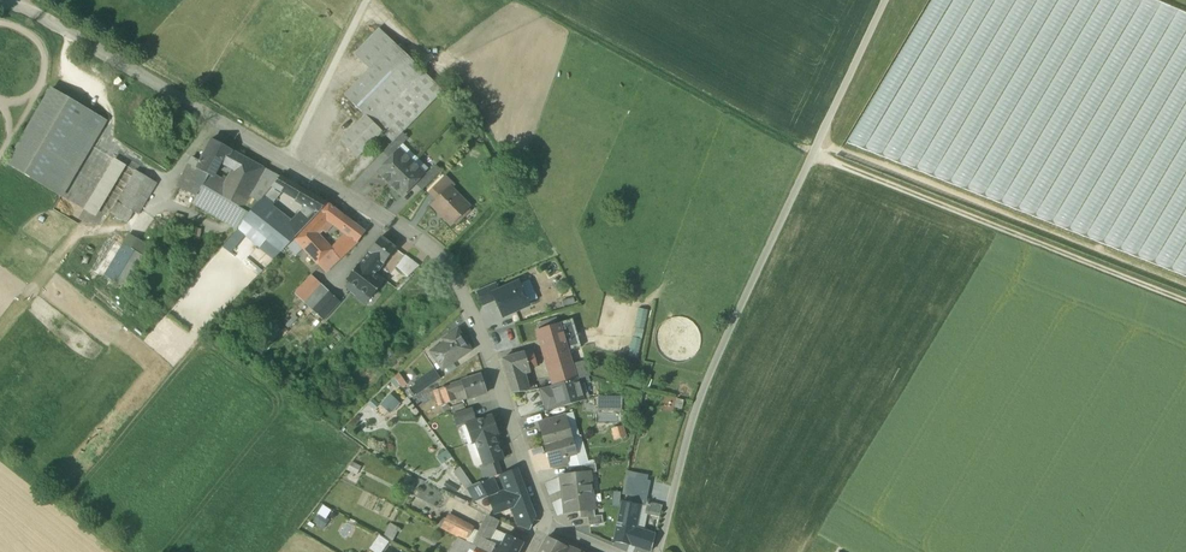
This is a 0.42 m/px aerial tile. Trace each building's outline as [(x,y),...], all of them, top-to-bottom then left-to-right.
[(845,146),(1185,280),(1185,14),(1154,0),(930,0),(845,146)] [(378,30),(353,55),(369,70),(394,44),(378,30)] [(369,70),(344,96),(365,116),(339,142),(357,159),(382,133),(392,142),(442,91),(394,44),(369,70)] [(104,122),(50,90),(6,165),(61,196),(104,122)] [(401,133),(383,152),(389,158),(407,139),(401,133)] [(230,151),(211,141),(200,163),(197,170),(208,176),(212,168),(215,170),(222,158),(225,160),(230,151)] [(263,168),(230,151),(225,160),(234,166),(224,184),(224,192),(223,199),(242,210),(263,168)] [(399,151),(378,172),(390,184),(411,162),(399,151)] [(126,168),(111,158),(85,205),(95,213),(126,168)] [(190,159),(177,186),(186,191),(197,170),(200,163),(190,159)] [(411,162),(390,184),(402,196),(423,174),(411,162)] [(434,166),(416,185),(422,190),(440,171),(434,166)] [(157,183),(135,170),(116,202),(133,212),(138,215),(157,183)] [(208,176),(197,170),(186,191),(197,196),(202,187),(208,176)] [(224,184),(208,176),(202,187),(223,199),(224,192),(224,184)] [(281,177),(258,203),(268,211),(281,191),(297,200),(303,190),(281,177)] [(444,178),(429,193),(437,201),(450,189),(453,187),(444,178)] [(223,199),(202,187),(197,196),(192,204),(235,229),(245,212),(242,210),(223,199)] [(437,201),(431,206),(450,226),(456,220),(460,220),(464,216),(464,212),(458,205),(462,201),(450,189),(437,201)] [(328,205),(303,190),(297,200),(295,202),(305,208),(318,215),(328,205)] [(133,212),(116,202),(110,213),(126,223),(133,212)] [(268,211),(258,203),(237,229),(254,242),(276,217),(268,211)] [(341,215),(328,205),(318,215),(307,227),(316,234),(326,222),(333,225),(341,215)] [(318,215),(305,208),(286,225),(293,231),(296,228),(302,232),(307,227),(318,215)] [(364,233),(341,215),(333,225),(345,234),(331,249),(339,259),(356,242),(364,233)] [(286,225),(276,217),(254,242),(274,258),(294,240),(302,232),(296,228),(293,231),(286,225)] [(316,234),(307,227),(302,232),(294,240),(325,273),(339,259),(331,249),(316,234)] [(150,247),(129,234),(104,276),(125,288),(150,247)] [(395,248),(380,237),(369,252),(384,264),(395,248)] [(368,252),(359,264),(346,280),(370,299),(385,280),(376,274),(384,264),(369,252),(368,252)] [(419,266),(404,255),(396,267),(407,277),(419,266)] [(311,275),(294,294),(305,304),(322,286),(311,275)] [(502,316),(528,306),(519,283),(498,291),(493,293),(496,301),(502,316)] [(482,306),(496,301),(493,293),(498,291),(495,284),(476,291),(482,306)] [(322,286),(305,304),(312,310),(328,292),(322,286)] [(328,292),(312,310),(323,321),(340,302),(328,292)] [(629,355),(638,356),(647,309),(638,307),(629,355)] [(292,317),(283,325),(288,330),(297,322),(292,317)] [(581,348),(572,319),(559,323),(568,351),(581,348)] [(559,323),(537,330),(554,385),(576,379),(572,365),(568,351),(559,323)] [(470,350),(457,331),(443,340),(445,343),(430,353),(436,361),(439,358),(445,367),(470,350)] [(536,366),(532,352),(532,351),(531,352),(531,351),(525,353),(529,368),(536,366)] [(525,353),(502,359),(508,376),(507,377),(510,385),(523,382),(521,372),(530,370),(529,368),(525,353)] [(587,360),(572,365),(576,379),(577,379),(577,380),(590,376),(587,360)] [(434,372),(411,387),(416,394),(438,379),(434,372)] [(393,382),(404,386),(407,378),(396,374),(393,382)] [(480,374),(461,380),(461,382),(467,398),(486,391),(480,374)] [(554,385),(551,386),(540,389),(544,402),(554,399),(581,392),(586,391),(584,384),(579,385),(577,380),(577,379),(576,379),(554,385)] [(462,400),(467,398),(461,382),(432,392),(438,408),(441,407),(462,400)] [(523,382),(510,385),(512,394),(526,392),(525,386),(523,382)] [(533,383),(525,386),(526,392),(535,391),(533,383)] [(581,392),(554,399),(557,408),(583,401),(581,392)] [(389,395),(380,405),(389,413),(398,403),(389,395)] [(622,410),(622,396),(598,397),(598,410),(622,410)] [(683,401),(676,399),(675,408),(682,409),(683,401)] [(444,417),(465,410),(462,400),(441,407),(444,417)] [(465,410),(453,414),(456,425),(474,419),(471,408),(465,410)] [(491,416),(466,425),(472,443),(476,442),(494,435),(497,434),(491,416)] [(555,417),(539,421),(541,429),(557,424),(555,417)] [(541,429),(546,445),(571,438),(567,422),(557,424),(541,429)] [(622,427),(613,430),(615,439),(624,436),(622,427)] [(494,435),(476,442),(484,465),(484,466),(497,461),(502,459),(494,435)] [(571,438),(546,445),(550,461),(551,461),(566,457),(576,454),(571,438)] [(531,448),(532,454),(544,452),(543,446),(531,448)] [(452,458),(446,450),(436,457),(441,464),(452,458)] [(566,457),(551,461),(553,468),(569,467),(566,457)] [(497,461),(484,466),(484,465),(481,466),(486,480),(501,474),(497,461)] [(582,474),(590,473),(596,473),(595,464),(581,465),(582,474)] [(361,470),(352,465),(347,474),(356,479),(361,470)] [(467,491),(469,490),(468,488),(473,485),(462,469),(455,473),(467,491)] [(517,469),(501,475),(504,484),(511,483),(521,480),(517,469)] [(649,475),(628,471),(623,495),(646,500),(650,482),(648,482),(649,475)] [(590,473),(582,474),(561,477),(562,490),(591,486),(590,473)] [(473,485),(468,488),(469,490),(476,501),(487,497),(494,494),(486,480),(473,485)] [(521,480),(511,483),(504,484),(506,490),(508,490),(509,493),(523,487),(521,480)] [(458,488),(446,481),(443,486),(456,493),(458,488)] [(591,486),(562,490),(565,513),(579,511),(594,510),(591,486)] [(506,490),(494,494),(487,497),(494,513),(510,507),(517,504),(518,506),(529,502),(523,487),(509,493),(508,490),(506,490)] [(639,505),(623,501),(615,541),(629,544),(649,551),(654,535),(634,529),(639,505)] [(529,502),(518,506),(517,504),(510,507),(512,511),(509,515),(507,519),(530,530),(534,518),(529,502)] [(647,504),(645,511),(660,515),(662,506),(647,504)] [(323,505),(312,521),(324,529),(329,521),(326,519),(332,510),(323,505)] [(594,510),(579,511),(580,519),(588,518),(589,526),(603,524),(602,516),(595,517),(594,510)] [(472,527),(447,514),(440,529),(461,539),(465,541),(472,527)] [(489,516),(475,546),(476,546),(488,551),(491,551),(495,544),(498,545),(502,537),(503,537),(509,525),(489,516)] [(399,528),(390,523),(383,536),(392,541),(399,528)] [(507,534),(501,547),(498,545),(495,544),(491,551),(518,551),(523,543),(507,534)] [(548,537),(539,551),(570,551),(571,549),(563,545),(548,537)] [(461,539),(454,551),(473,551),(475,547),(476,546),(475,546),(465,541),(461,539)]
